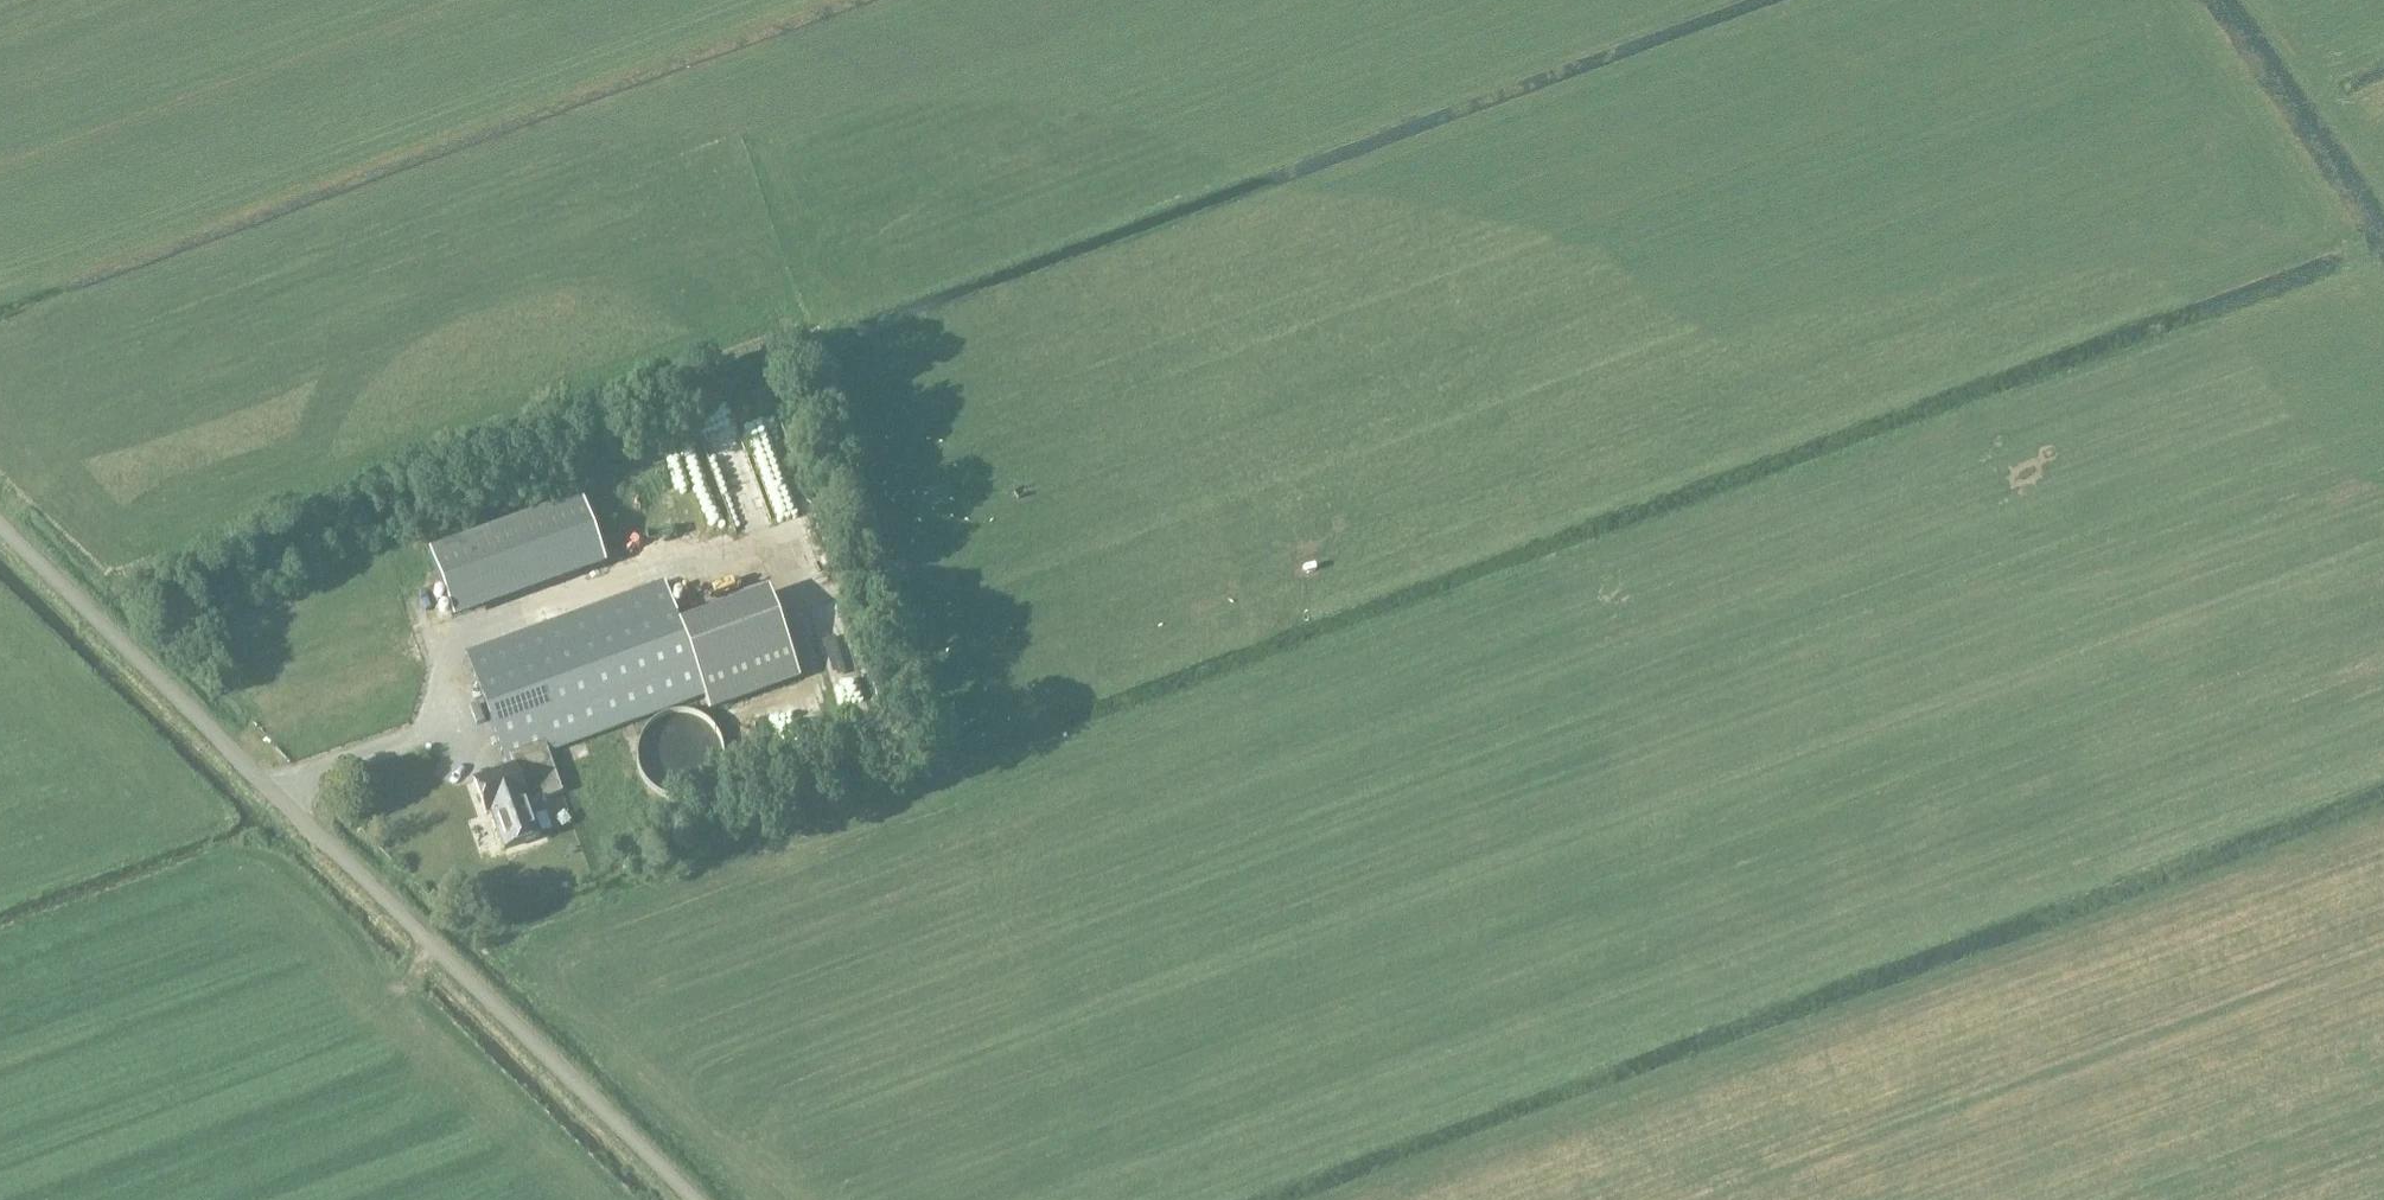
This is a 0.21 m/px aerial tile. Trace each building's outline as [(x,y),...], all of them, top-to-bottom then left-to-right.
[(735,423),(763,415),(759,401),(731,409),(735,423)] [(736,481),(746,478),(723,404),(693,413),(731,537),(763,527),(752,491),(741,495),(736,481)] [(668,477),(679,511),(694,507),(683,472),(668,477)] [(427,553),(450,616),(602,561),(579,498),(427,553)] [(616,520),(615,541),(638,542),(639,520),(616,520)] [(545,752),(703,695),(709,711),(798,678),(767,592),(676,625),(661,585),(464,656),(504,767),(510,765),(519,790),(484,802),(501,850),(537,837),(526,806),(559,794),(545,752)] [(720,761),(720,757),(720,753),(719,749),(718,746),(717,742),(716,739),(714,735),(712,732),(710,729),(707,726),(704,724),(701,722),(698,719),(695,718),(691,716),(688,715),(684,714),(680,714),(677,714),(673,714),(669,714),(665,715),(662,716),(658,718),(655,719),(652,722),(649,724),(646,726),(644,729),(641,732),(639,735),(637,739),(636,742),(635,746),(634,749),(634,753),(633,757),(634,761),(634,764),(635,768),(636,772),(637,775),(639,778),(641,782),(644,785),(646,787),(649,790),(652,792),(655,794),(658,796),(662,797),(665,799),(669,799),(673,800),(677,800),(680,800),(684,799),(688,799),(691,797),(695,796),(698,794),(701,792),(704,790),(707,787),(710,785),(712,782),(714,778),(716,775),(717,772),(718,768),(719,764),(720,761)]
